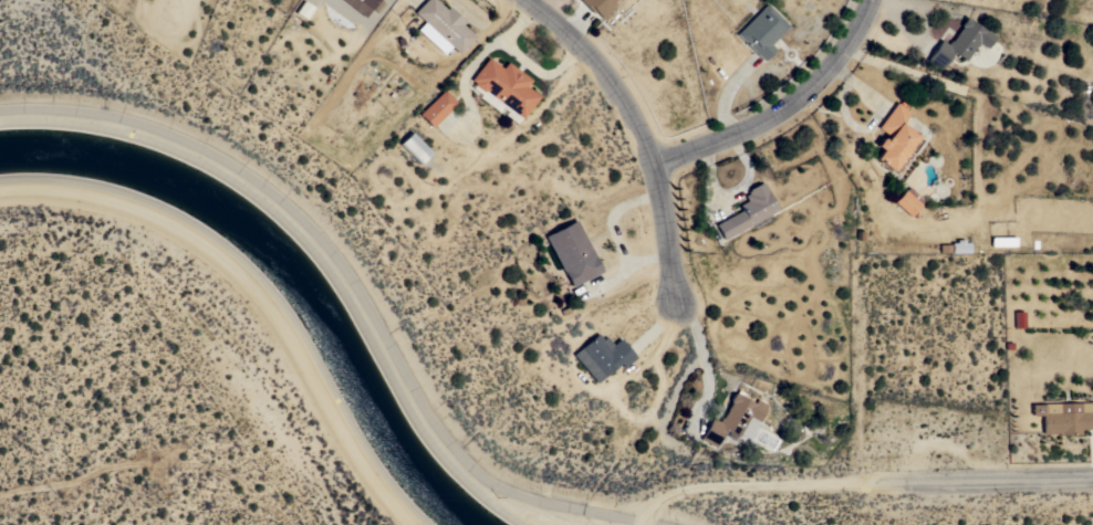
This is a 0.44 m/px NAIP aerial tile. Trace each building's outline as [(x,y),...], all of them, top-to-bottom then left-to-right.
[(364,18),(342,0),(377,0),(364,18)] [(413,12),(424,0),(435,0),(445,9),(447,6),(464,21),(461,24),(473,35),(458,53),(436,33),(429,40),(425,35),(430,29),(413,12)] [(591,13),(578,0),(614,0),(612,2),(614,4),(601,18),(593,11),(591,13)] [(788,25),(770,44),(774,49),(763,61),(736,34),(766,3),(788,25)] [(986,48),(977,42),(965,60),(951,52),(940,69),(926,60),(939,39),(946,44),(949,40),(950,41),(960,25),(958,25),(965,17),(993,36),(986,48)] [(472,84),(473,83),(470,80),(487,57),(501,69),(506,62),(529,80),(524,86),(538,96),(521,118),(520,117),(514,124),(503,115),(507,112),(501,107),(498,112),(478,97),(480,94),(472,87),(475,85),(472,84)] [(456,103),(431,127),(418,114),(443,90),(456,103)] [(908,112),(899,123),(917,135),(916,136),(920,139),(910,154),(912,155),(897,174),(893,170),(892,171),(874,158),(881,149),(875,146),(881,137),(884,139),(887,135),(876,127),(895,102),(908,112)] [(398,144),(410,132),(430,151),(418,164),(398,144)] [(724,240),(715,224),(741,209),(738,204),(746,200),(743,196),(747,193),(746,191),(748,190),(748,189),(759,182),(760,183),(762,182),(767,190),(766,190),(777,209),(724,240)] [(893,202),(904,189),(905,190),(907,187),(923,200),(920,203),(920,204),(909,217),(893,202)] [(544,235),(574,220),(602,271),(571,286),(544,235)] [(990,246),(990,237),(1014,237),(1014,245),(990,246)] [(950,253),(950,242),(955,242),(955,240),(964,240),(964,242),(968,242),(969,252),(950,253)] [(1023,311),(1023,328),(1013,328),(1013,311),(1023,311)] [(601,339),(604,336),(611,344),(618,338),(634,357),(623,367),(618,363),(596,382),(572,354),(596,333),(601,339)] [(728,401),(729,400),(728,400),(731,393),(732,393),(733,392),(753,403),(756,398),(766,403),(762,408),(763,409),(748,439),(738,434),(737,435),(725,429),(715,447),(699,439),(710,417),(718,421),(720,417),(721,418),(729,402),(728,401)] [(1042,403),(1092,402),(1092,428),(1080,429),(1080,434),(1058,434),(1058,433),(1042,433),(1041,414),(1030,416),(1030,405),(1042,403)]
